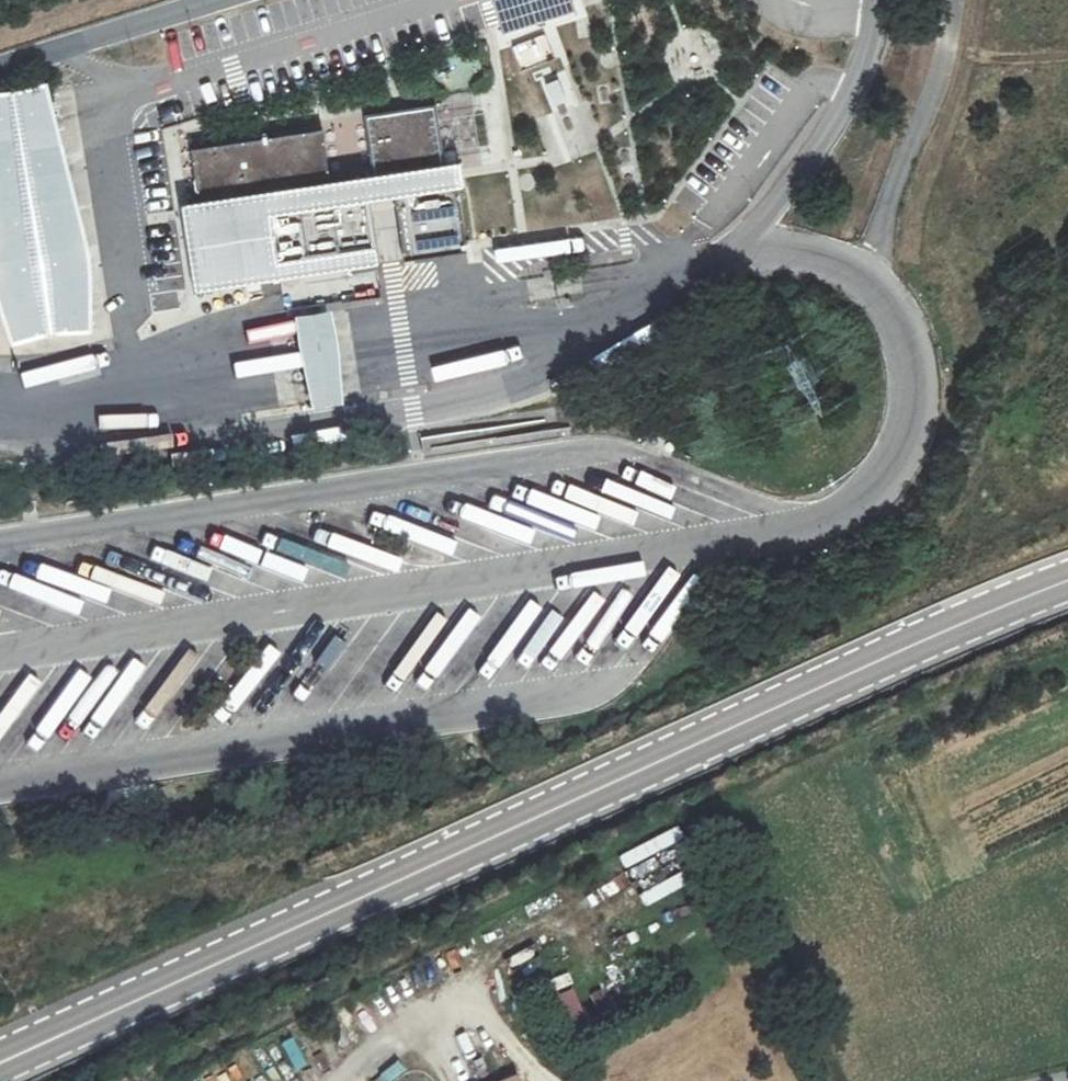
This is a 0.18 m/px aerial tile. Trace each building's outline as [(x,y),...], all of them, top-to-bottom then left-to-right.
[(0,88),(0,308),(11,343),(52,332),(91,331),(89,247),(69,168),(46,79),(10,88),(0,88)] [(201,199),(184,202),(197,289),(466,250),(453,163),(445,165),(436,106),(366,117),(374,170),(330,177),(322,128),(194,147),(201,199)] [(377,337),(376,318),(407,317),(404,263),(382,264),(383,298),(349,300),(350,338),(377,337)] [(327,310),(289,316),(305,409),(343,403),(327,310)] [(493,353),(425,370),(429,383),(497,366),(493,353)] [(353,558),(356,545),(315,534),(311,547),(353,558)] [(571,1026),(586,1020),(573,989),(559,995),(571,1026)]
